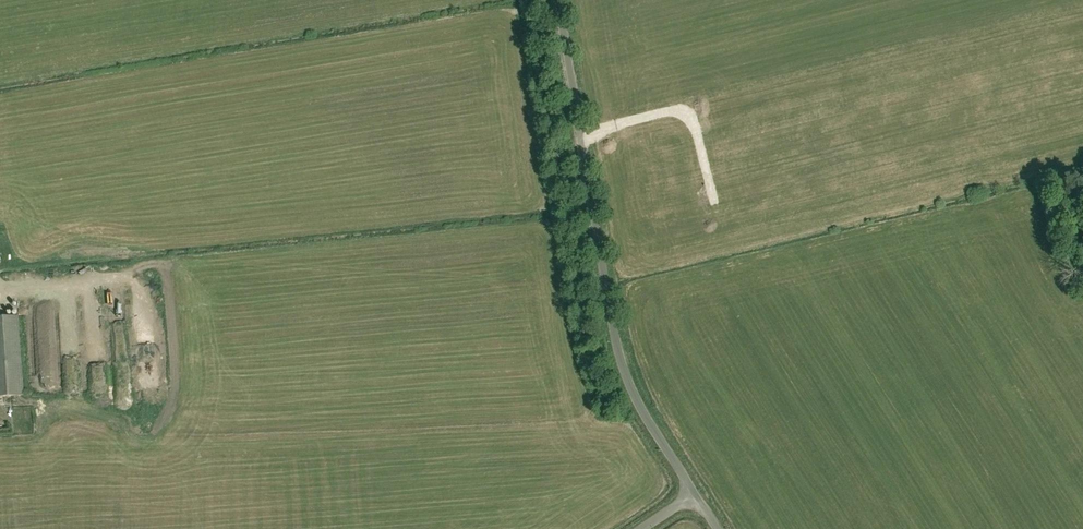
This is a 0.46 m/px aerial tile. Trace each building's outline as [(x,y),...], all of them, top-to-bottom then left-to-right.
[(0,318),(0,397),(24,396),(19,317),(0,318)]
